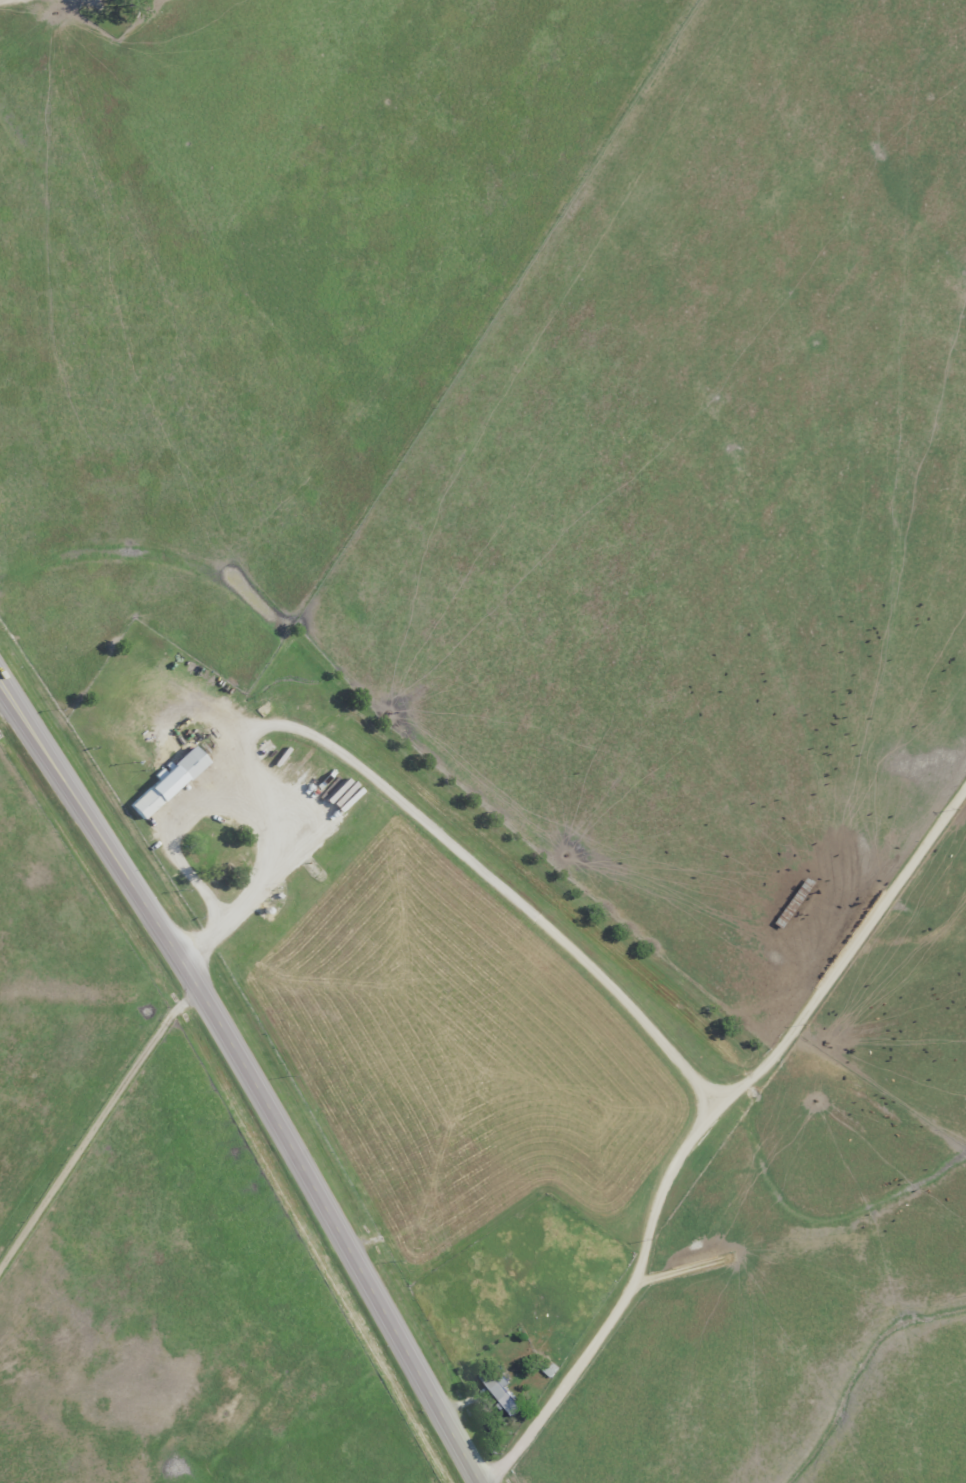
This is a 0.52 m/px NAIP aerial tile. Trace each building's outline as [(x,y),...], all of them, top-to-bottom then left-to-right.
[(157,780),(128,806),(141,820),(205,763),(190,746),(155,778),(157,780)] [(500,1380),(498,1381),(490,1370),(481,1378),(512,1417),(523,1408),(500,1380)]
